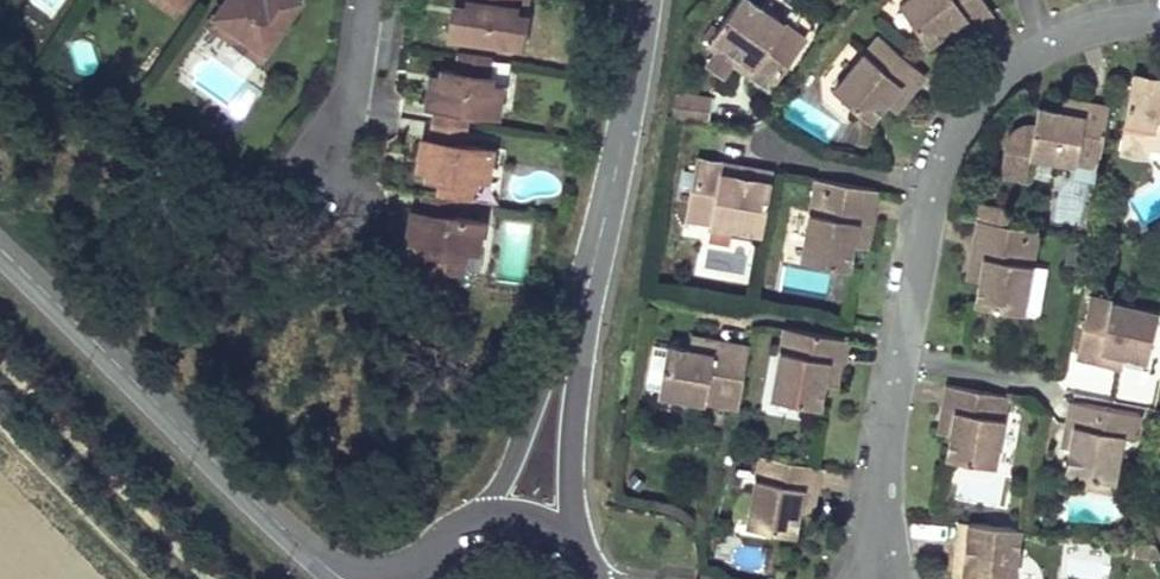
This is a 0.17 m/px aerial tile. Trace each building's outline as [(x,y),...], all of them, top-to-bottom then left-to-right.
[(212,10),(236,27),(243,17),(267,35),(291,0),(219,0),(212,10)] [(454,19),(470,22),(474,0),(456,0),(454,19)] [(470,22),(524,29),(528,1),(520,0),(474,0),(470,22)] [(754,0),(735,0),(705,41),(733,61),(738,53),(751,62),(746,71),(758,80),(768,87),(805,37),(754,0)] [(900,3),(928,44),(948,30),(967,15),(975,26),(993,14),(983,0),(904,0),(900,3)] [(967,15),(948,30),(955,41),(964,35),(975,26),(967,15)] [(243,17),(236,27),(261,44),(267,35),(243,17)] [(922,72),(878,34),(832,85),(867,116),(883,97),(896,82),(906,89),(913,83),(922,72)] [(496,43),(460,38),(458,56),(447,54),(446,60),(444,72),(440,72),(431,78),(438,87),(436,107),(470,112),(473,94),(500,98),(504,70),(492,68),(496,43)] [(751,62),(738,53),(733,61),(746,71),(751,62)] [(446,60),(434,59),(431,78),(440,72),(444,72),(446,60)] [(1120,135),(1150,141),(1159,142),(1159,77),(1132,71),(1120,135)] [(906,89),(896,82),(883,97),(893,105),(906,89)] [(675,87),(670,113),(709,120),(714,94),(675,87)] [(1081,113),(1084,99),(1064,96),(1061,109),(1081,113)] [(1025,177),(1030,151),(1096,164),(1108,104),(1084,99),(1081,113),(1061,109),(1037,105),(1034,124),(1027,124),(1020,126),(1014,130),(1009,134),(1006,140),(1004,145),(999,172),(1025,177)] [(470,112),(436,107),(433,127),(423,134),(430,142),(434,143),(432,155),(432,160),(443,162),(440,180),(460,182),(476,185),(479,160),(491,162),(495,133),(468,130),(470,112)] [(421,153),(432,155),(434,143),(430,142),(423,134),(421,153)] [(1150,141),(1120,135),(1118,147),(1148,151),(1150,141)] [(719,161),(694,155),(682,216),(761,232),(773,172),(762,170),(736,164),(734,173),(717,169),(719,161)] [(736,164),(719,161),(717,169),(734,173),(736,164)] [(876,187),(816,175),(800,258),(847,267),(851,243),(855,222),(868,225),(873,204),(876,187)] [(440,180),(425,177),(422,198),(413,205),(419,213),(424,213),(421,231),(432,233),(430,250),(465,255),(469,231),(480,232),(484,204),(458,200),(460,182),(440,180)] [(1009,206),(983,201),(980,219),(1006,223),(1009,206)] [(419,213),(413,205),(410,224),(422,225),(424,213),(419,213)] [(1006,223),(980,219),(973,253),(986,256),(982,275),(977,301),(1023,310),(1040,230),(1006,223)] [(868,225),(855,222),(851,243),(864,246),(868,225)] [(986,256),(973,253),(971,264),(970,272),(982,275),(986,256)] [(1158,312),(1089,299),(1077,350),(1074,362),(1097,367),(1099,354),(1123,360),(1146,366),(1158,312)] [(844,337),(784,326),(769,393),(818,402),(823,379),(827,358),(839,360),(841,354),(844,337)] [(712,352),(715,339),(694,336),(692,348),(712,352)] [(668,344),(658,391),(736,406),(747,346),(735,343),(715,339),(712,352),(692,348),(668,344)] [(1099,354),(1097,367),(1121,372),(1123,360),(1099,354)] [(839,360),(827,358),(823,379),(835,382),(839,360)] [(1006,396),(948,384),(943,407),(956,410),(952,431),(947,455),(993,464),(1006,396)] [(1070,444),(1066,465),(1087,469),(1114,474),(1123,431),(1136,434),(1140,413),(1071,397),(1068,411),(1066,420),(1075,422),(1070,444)] [(956,410),(943,407),(940,422),(938,428),(952,431),(956,410)] [(1075,422),(1066,420),(1062,442),(1070,444),(1075,422)] [(817,465),(757,453),(744,523),(792,531),(797,507),(801,485),(813,488),(817,465)] [(1114,474),(1087,469),(1085,481),(1112,486),(1114,474)] [(967,471),(963,499),(999,504),(1003,477),(967,471)] [(801,485),(797,507),(809,509),(810,501),(813,488),(801,485)] [(959,520),(957,539),(955,557),(964,558),(963,572),(953,572),(952,578),(1015,578),(1021,526),(959,520)] [(964,558),(955,557),(953,572),(963,572),(964,558)]
